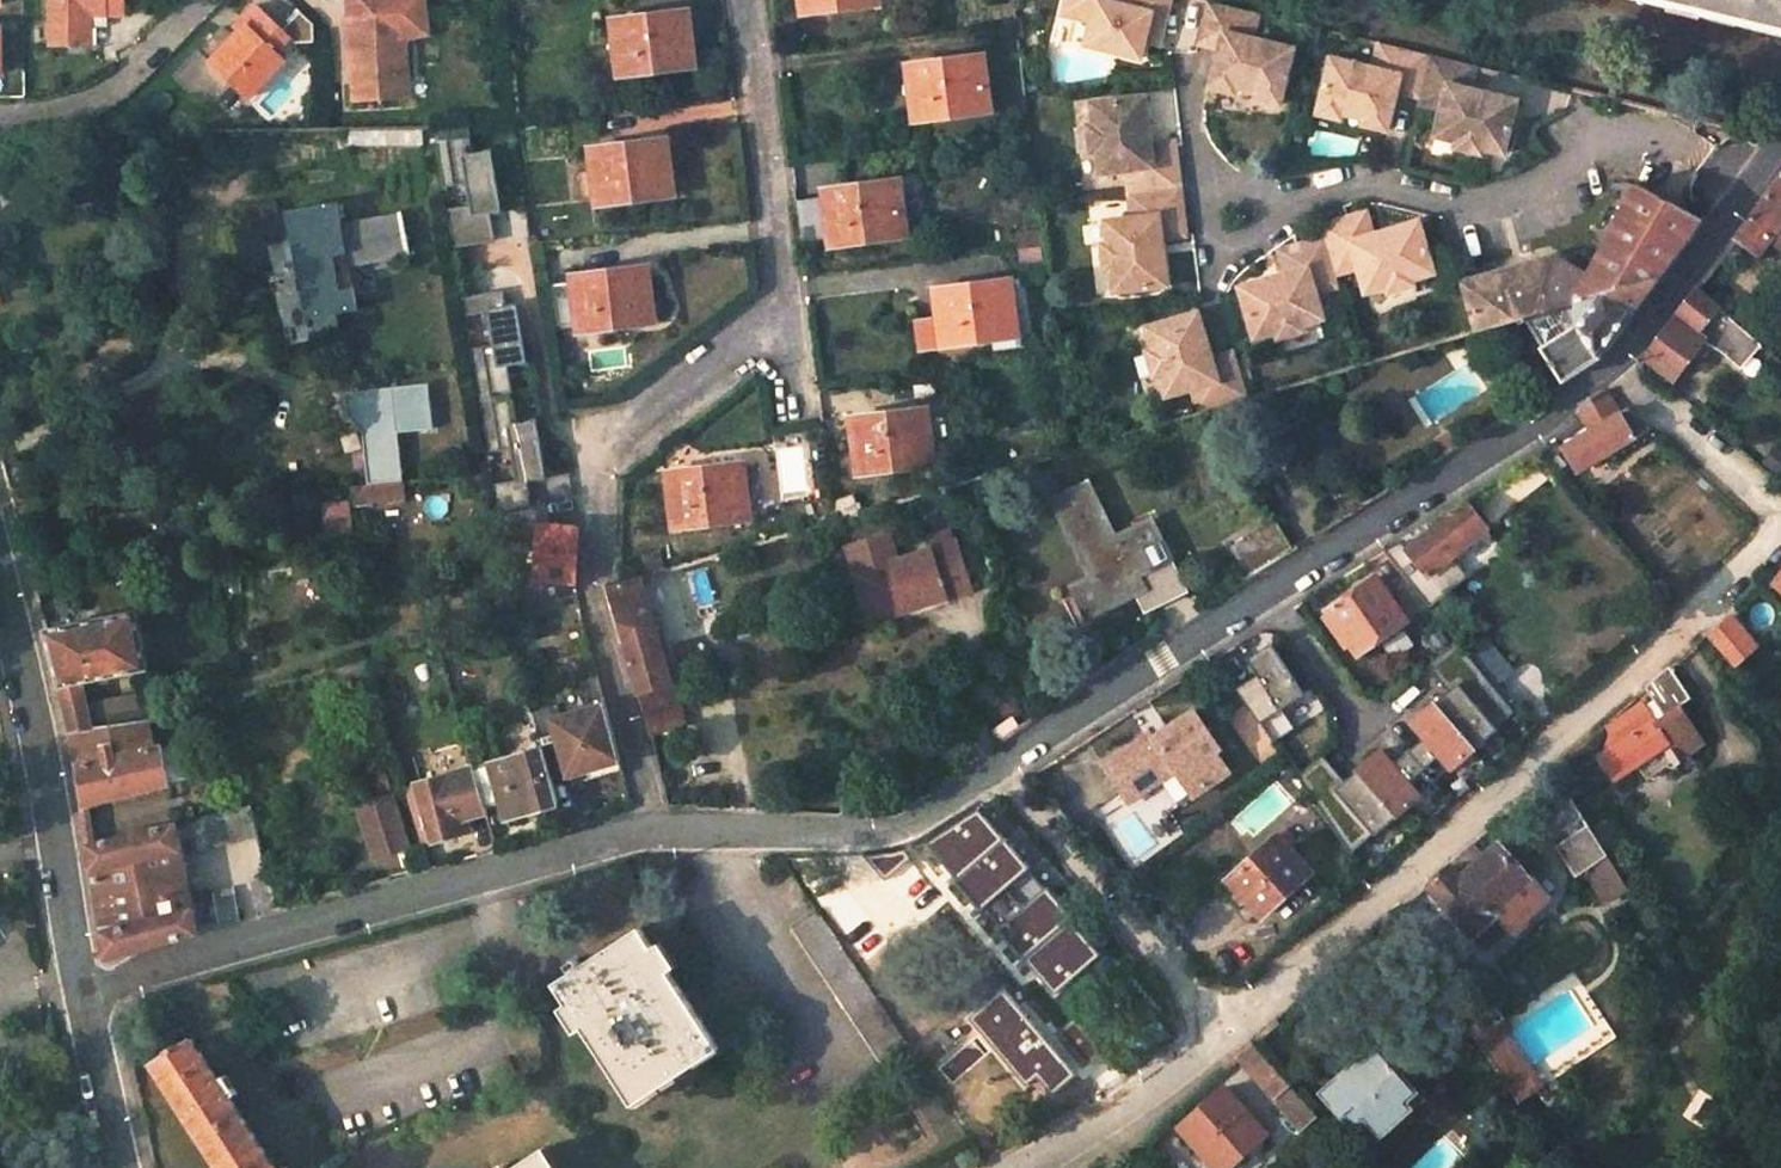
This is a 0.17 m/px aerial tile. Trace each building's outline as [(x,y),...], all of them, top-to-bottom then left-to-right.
[(122,17),(122,0),(48,0),(47,47),(89,48),(90,27),(91,16),(122,17)] [(402,12),(428,11),(427,0),(349,0),(357,99),(409,95),(402,12)] [(802,11),(878,2),(878,0),(801,0),(802,11)] [(1062,15),(1090,21),(1084,45),(1142,58),(1146,43),(1148,34),(1162,37),(1171,0),(1065,0),(1062,15)] [(1780,28),(1780,0),(1667,0),(1780,28)] [(1238,88),(1260,93),(1259,99),(1283,105),(1296,50),(1255,40),(1261,14),(1206,1),(1196,44),(1221,51),(1213,88),(1236,93),(1238,88)] [(217,101),(236,81),(249,94),(285,57),(276,49),(290,34),(258,4),(245,18),(249,22),(239,32),(232,40),(221,29),(202,49),(201,47),(176,74),(192,89),(205,90),(217,101)] [(688,13),(613,23),(619,74),(695,64),(688,13)] [(106,28),(106,17),(91,16),(90,27),(106,28)] [(225,25),(221,29),(232,40),(239,32),(225,25)] [(1162,37),(1148,34),(1146,43),(1160,46),(1162,37)] [(1419,102),(1430,55),(1378,43),(1372,70),(1328,59),(1315,114),(1342,121),(1343,116),(1365,121),(1365,127),(1389,132),(1397,97),(1419,102)] [(1475,91),(1471,90),(1477,66),(1430,55),(1419,102),(1418,106),(1442,112),(1435,138),(1457,143),(1456,150),(1481,156),(1483,149),(1505,155),(1519,102),(1490,95),(1489,101),(1474,98),(1475,91)] [(984,59),(908,69),(914,120),(990,111),(984,59)] [(0,73),(0,102),(21,102),(21,73),(0,73)] [(1145,138),(1144,122),(1149,122),(1145,94),(1090,100),(1092,126),(1088,126),(1088,127),(1091,150),(1097,150),(1099,173),(1129,170),(1132,194),(1157,191),(1160,190),(1182,188),(1176,141),(1152,144),(1151,138),(1145,138)] [(450,209),(456,246),(495,240),(491,212),(501,210),(492,150),(474,153),(470,123),(437,128),(446,186),(468,183),(471,206),(450,209)] [(666,141),(591,151),(597,202),(672,192),(666,141)] [(1736,237),(1759,254),(1774,234),(1780,238),(1780,177),(1736,237)] [(1476,330),(1522,317),(1564,380),(1600,357),(1702,218),(1636,183),(1589,275),(1552,256),(1462,282),(1476,330)] [(900,184),(824,193),(825,198),(830,240),(830,244),(906,235),(900,184)] [(1165,241),(1165,235),(1188,232),(1182,188),(1160,190),(1157,191),(1132,194),(1134,216),(1106,219),(1109,243),(1106,244),(1109,268),(1112,267),(1115,292),(1166,285),(1171,285),(1167,256),(1163,256),(1161,241),(1165,241)] [(825,198),(795,201),(800,243),(830,240),(825,198)] [(275,201),(237,208),(243,246),(282,240),(275,201)] [(335,202),(285,211),(305,319),(308,319),(309,324),(318,322),(317,317),(355,310),(347,264),(408,252),(401,216),(340,227),(335,202)] [(1323,234),(1335,273),(1360,266),(1367,290),(1388,284),(1390,291),(1414,283),(1412,277),(1435,270),(1419,218),(1392,225),(1394,229),(1379,233),(1378,230),(1373,231),(1366,208),(1320,222),(1323,234)] [(1282,274),(1267,279),(1266,275),(1239,283),(1254,333),(1276,328),(1277,333),(1303,326),(1302,320),(1324,314),(1316,288),(1338,282),(1335,273),(1323,234),(1280,247),(1287,268),(1280,271),(1282,274)] [(647,269),(572,279),(579,330),(654,320),(647,269)] [(942,343),(1017,333),(1010,283),(936,292),(939,320),(942,341),(942,343)] [(1758,341),(1717,306),(1697,289),(1645,357),(1673,378),(1705,336),(1738,364),(1758,341)] [(493,484),(498,513),(531,507),(527,480),(544,477),(535,419),(517,422),(508,365),(526,362),(517,306),(506,308),(504,292),(464,298),(467,315),(489,312),(494,345),(472,348),(488,450),(512,446),(517,480),(493,484)] [(1168,391),(1194,383),(1202,411),(1207,410),(1239,401),(1248,398),(1237,359),(1234,349),(1216,356),(1215,352),(1214,350),(1210,352),(1205,335),(1209,334),(1207,327),(1201,307),(1148,325),(1154,344),(1148,346),(1156,372),(1161,369),(1162,370),(1162,373),(1168,391)] [(923,345),(942,343),(942,341),(939,320),(920,322),(919,322),(922,345),(923,345)] [(404,431),(437,428),(434,382),(362,387),(369,484),(355,485),(357,505),(409,501),(404,431)] [(1578,471),(1634,438),(1649,429),(1627,409),(1619,413),(1606,390),(1577,408),(1585,422),(1590,430),(1564,446),(1578,471)] [(927,411),(851,420),(858,471),(933,462),(927,411)] [(1490,415),(1469,428),(1474,437),(1495,423),(1490,415)] [(1449,432),(1435,441),(1444,455),(1458,446),(1449,432)] [(1544,449),(1529,458),(1552,482),(1563,471),(1544,449)] [(743,465),(667,474),(674,525),(749,516),(743,465)] [(1087,483),(1052,501),(1090,578),(1073,586),(1088,616),(1135,593),(1142,589),(1152,608),(1186,590),(1151,520),(1113,538),(1087,483)] [(1448,516),(1408,549),(1429,575),(1469,542),(1488,527),(1467,501),(1448,516)] [(348,520),(334,522),(338,554),(356,552),(355,535),(350,536),(348,520)] [(1276,521),(1244,541),(1261,569),(1294,550),(1276,521)] [(859,609),(903,595),(908,609),(968,588),(953,543),(950,543),(946,532),(924,539),(927,549),(931,560),(916,565),(912,554),(891,561),(882,533),(843,546),(852,574),(848,576),(859,609)] [(1401,540),(1383,550),(1414,587),(1430,607),(1445,594),(1443,592),(1429,575),(1408,549),(1401,540)] [(1383,550),(1372,558),(1402,597),(1414,587),(1383,550)] [(1452,557),(1429,575),(1443,592),(1464,574),(1452,557)] [(558,570),(524,578),(541,633),(580,621),(575,601),(573,597),(566,599),(558,570)] [(1375,574),(1326,610),(1357,653),(1406,619),(1375,574)] [(621,582),(608,587),(624,640),(639,693),(657,758),(667,756),(662,731),(683,725),(672,683),(657,627),(641,577),(621,582)] [(1142,589),(1135,593),(1143,611),(1152,608),(1142,589)] [(864,624),(908,609),(903,595),(859,609),(864,624)] [(136,611),(46,630),(72,730),(116,726),(150,720),(157,720),(151,691),(111,699),(87,705),(82,682),(148,669),(136,611)] [(1709,638),(1734,667),(1759,647),(1731,617),(1709,638)] [(1289,783),(1349,853),(1373,834),(1374,835),(1421,796),(1419,794),(1450,768),(1452,769),(1498,729),(1497,728),(1516,712),(1455,641),(1425,667),(1447,693),(1345,780),(1323,754),(1289,783)] [(1237,689),(1274,743),(1294,729),(1281,710),(1304,695),(1270,646),(1248,661),(1258,675),(1237,689)] [(366,658),(330,669),(334,681),(369,670),(366,658)] [(1651,717),(1668,743),(1637,766),(1648,781),(1673,763),(1677,768),(1682,765),(1680,759),(1703,742),(1679,706),(1689,700),(1671,672),(1642,690),(1651,704),(1646,708),(1648,711),(1651,717)] [(558,704),(532,711),(543,748),(551,777),(569,772),(570,774),(620,759),(604,705),(562,717),(558,704)] [(1643,704),(1623,718),(1632,731),(1651,717),(1648,711),(1646,708),(1643,705),(1643,704)] [(1152,733),(1105,765),(1129,801),(1175,770),(1193,796),(1229,771),(1216,752),(1220,749),(1194,710),(1168,728),(1155,737),(1152,733)] [(1613,744),(1600,755),(1616,781),(1637,766),(1668,743),(1651,717),(1632,731),(1630,732),(1622,739),(1613,744)] [(1010,719),(991,734),(998,743),(1018,729),(1010,719)] [(116,726),(72,730),(83,806),(170,784),(162,745),(154,747),(150,720),(116,726)] [(479,747),(468,750),(473,767),(484,806),(500,802),(505,820),(560,805),(551,777),(543,748),(483,764),(479,747)] [(473,767),(415,783),(432,841),(469,830),(465,817),(485,812),(484,806),(473,767)] [(359,808),(373,856),(405,846),(392,797),(359,808)] [(249,806),(188,820),(195,849),(258,834),(249,806)] [(1603,818),(1589,827),(1605,851),(1619,842),(1603,818)] [(177,823),(89,844),(107,958),(198,932),(177,823)] [(1588,827),(1567,841),(1585,868),(1607,855),(1605,851),(1589,827),(1588,827)] [(1277,834),(1227,879),(1259,915),(1263,912),(1265,915),(1282,905),(1289,896),(1292,890),(1289,887),(1309,870),(1277,834)] [(1047,907),(990,842),(954,872),(1013,937),(1047,907)] [(1473,842),(1448,865),(1449,866),(1451,866),(1461,878),(1485,855),(1473,842)] [(1485,855),(1461,878),(1493,914),(1531,879),(1498,843),(1485,855)] [(1607,855),(1585,868),(1605,900),(1626,887),(1627,886),(1613,864),(1607,855)] [(1449,866),(1428,884),(1471,932),(1472,933),(1493,918),(1495,916),(1493,914),(1461,878),(1451,866),(1449,866)] [(270,880),(251,885),(257,916),(278,910),(270,880)] [(233,889),(214,892),(221,926),(239,921),(233,889)] [(1026,955),(1058,991),(1098,957),(1054,908),(1008,947),(1020,960),(1026,955)] [(818,911),(792,929),(880,1062),(881,1060),(907,1044),(854,964),(842,945),(836,937),(818,911)] [(860,921),(836,937),(842,945),(866,929),(860,921)] [(572,971),(555,982),(629,1097),(663,1074),(666,1079),(677,1072),(674,1067),(715,1040),(640,927),(592,958),(581,965),(576,959),(568,964),(572,971)] [(1053,1008),(1014,1041),(1026,1058),(1024,1060),(1044,1084),(1049,1080),(1085,1050),(1090,1045),(1069,1022),(1067,1024),(1053,1008)] [(1501,1025),(1480,1041),(1522,1100),(1544,1084),(1501,1025)] [(208,1027),(191,1039),(218,1080),(225,1075),(225,1054),(208,1027)] [(154,1063),(223,1167),(275,1167),(269,1157),(239,1112),(230,1098),(218,1080),(191,1039),(175,1048),(169,1052),(154,1063)] [(1289,1083),(1253,1041),(1237,1055),(1274,1096),(1289,1083)] [(1377,1046),(1324,1091),(1345,1113),(1350,1109),(1359,1117),(1362,1117),(1367,1114),(1384,1132),(1423,1096),(1377,1046)] [(1085,1050),(1049,1080),(1061,1093),(1067,1088),(1091,1068),(1096,1063),(1085,1050)] [(225,1075),(218,1080),(230,1098),(238,1093),(225,1075)] [(1274,1096),(1301,1125),(1315,1112),(1294,1088),(1289,1083),(1274,1096)] [(1180,1127),(1190,1138),(1217,1167),(1228,1167),(1260,1139),(1266,1133),(1261,1127),(1250,1116),(1224,1087),(1206,1103),(1198,1111),(1180,1127)] [(254,1103),(239,1112),(269,1157),(283,1147),(254,1103)] [(536,1151),(511,1167),(547,1167),(536,1151)]
